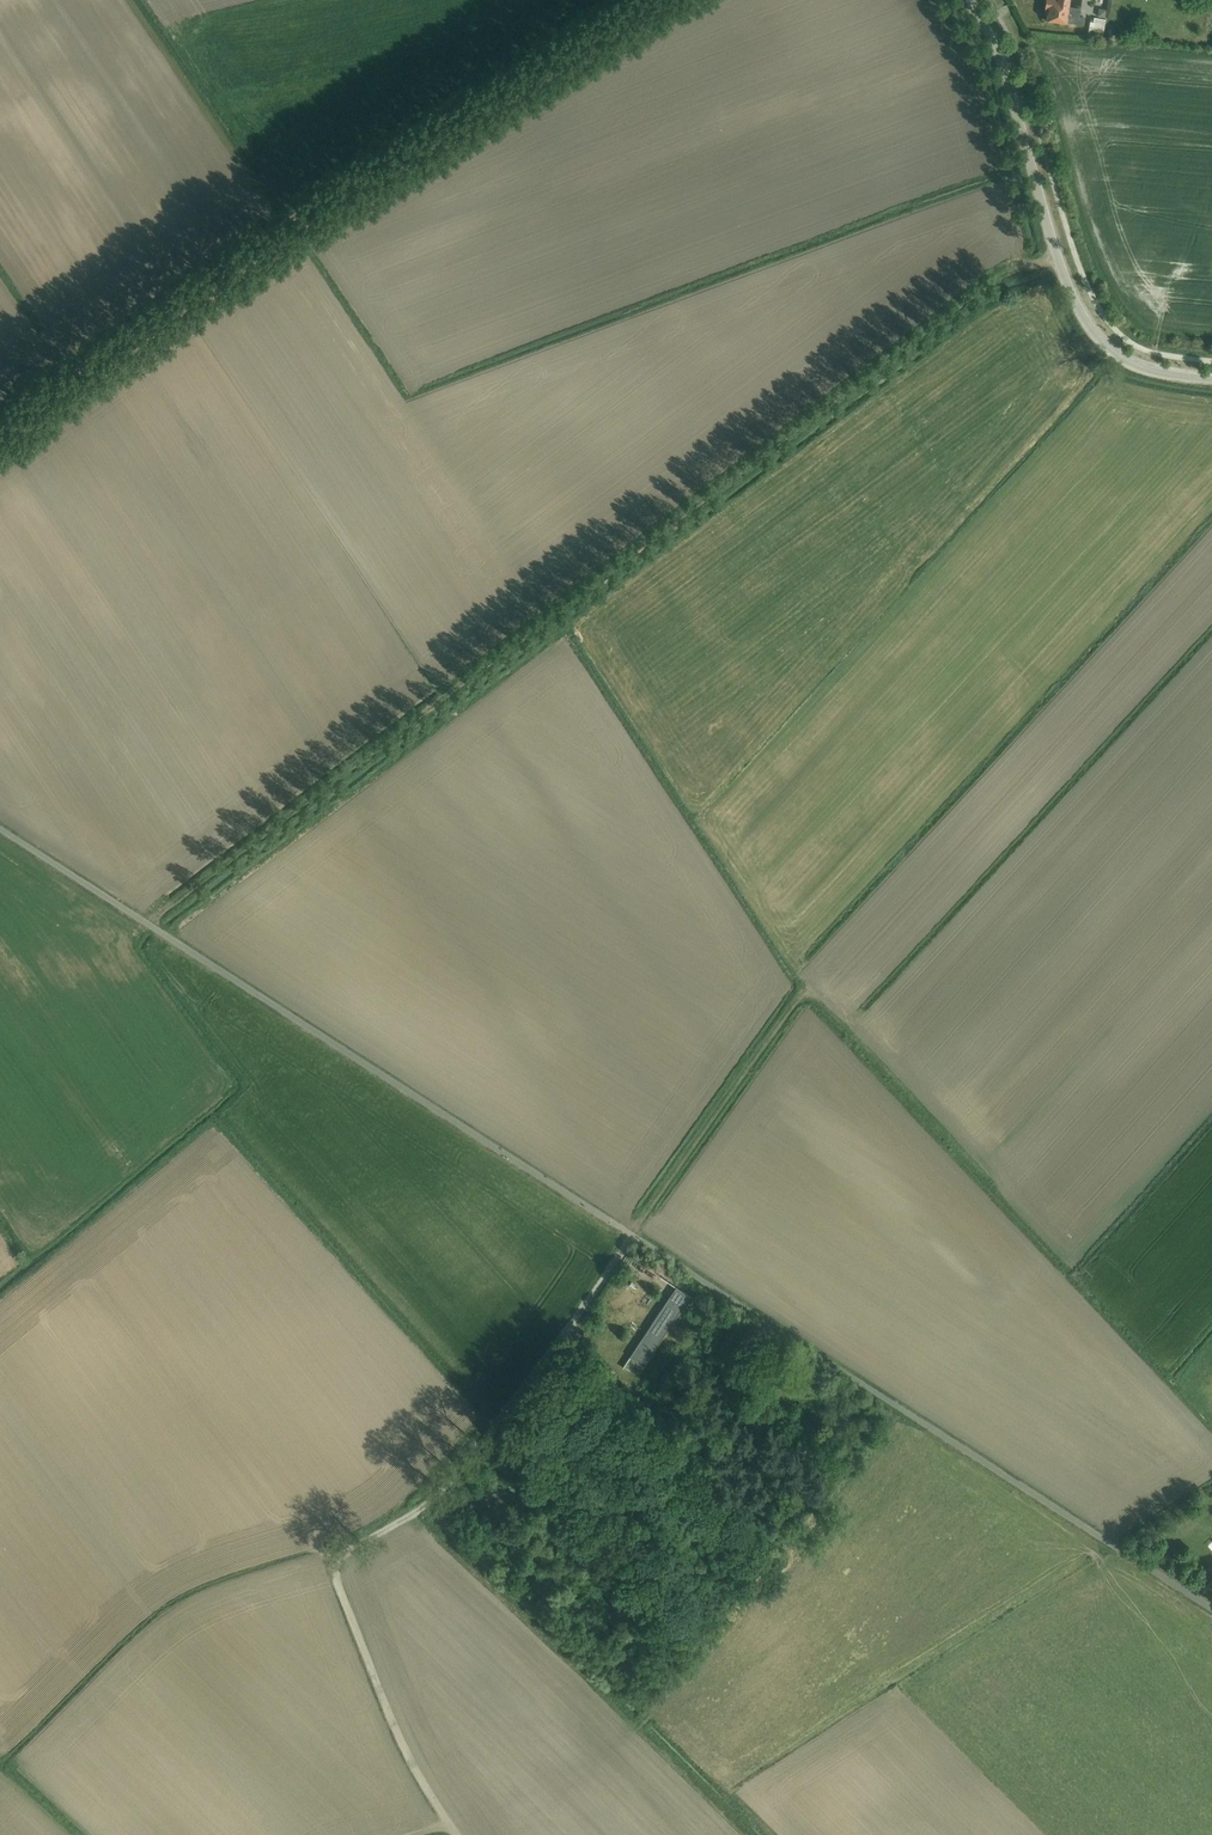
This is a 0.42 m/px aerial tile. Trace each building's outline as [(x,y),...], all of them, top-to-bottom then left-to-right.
[(1080,16),(1081,8),(1069,6),(1070,0),(1047,0),(1046,9),(1049,10),(1048,19),(1068,22),(1068,21),(1084,23),(1085,17),(1080,16)] [(1101,5),(1098,14),(1107,16),(1109,8),(1101,5)] [(1092,15),(1091,33),(1106,34),(1107,16),(1092,15)] [(673,1294),(655,1323),(665,1329),(683,1300),(673,1294)] [(615,1328),(619,1319),(607,1313),(603,1323),(615,1328)] [(642,1338),(636,1349),(649,1355),(654,1344),(642,1338)]
